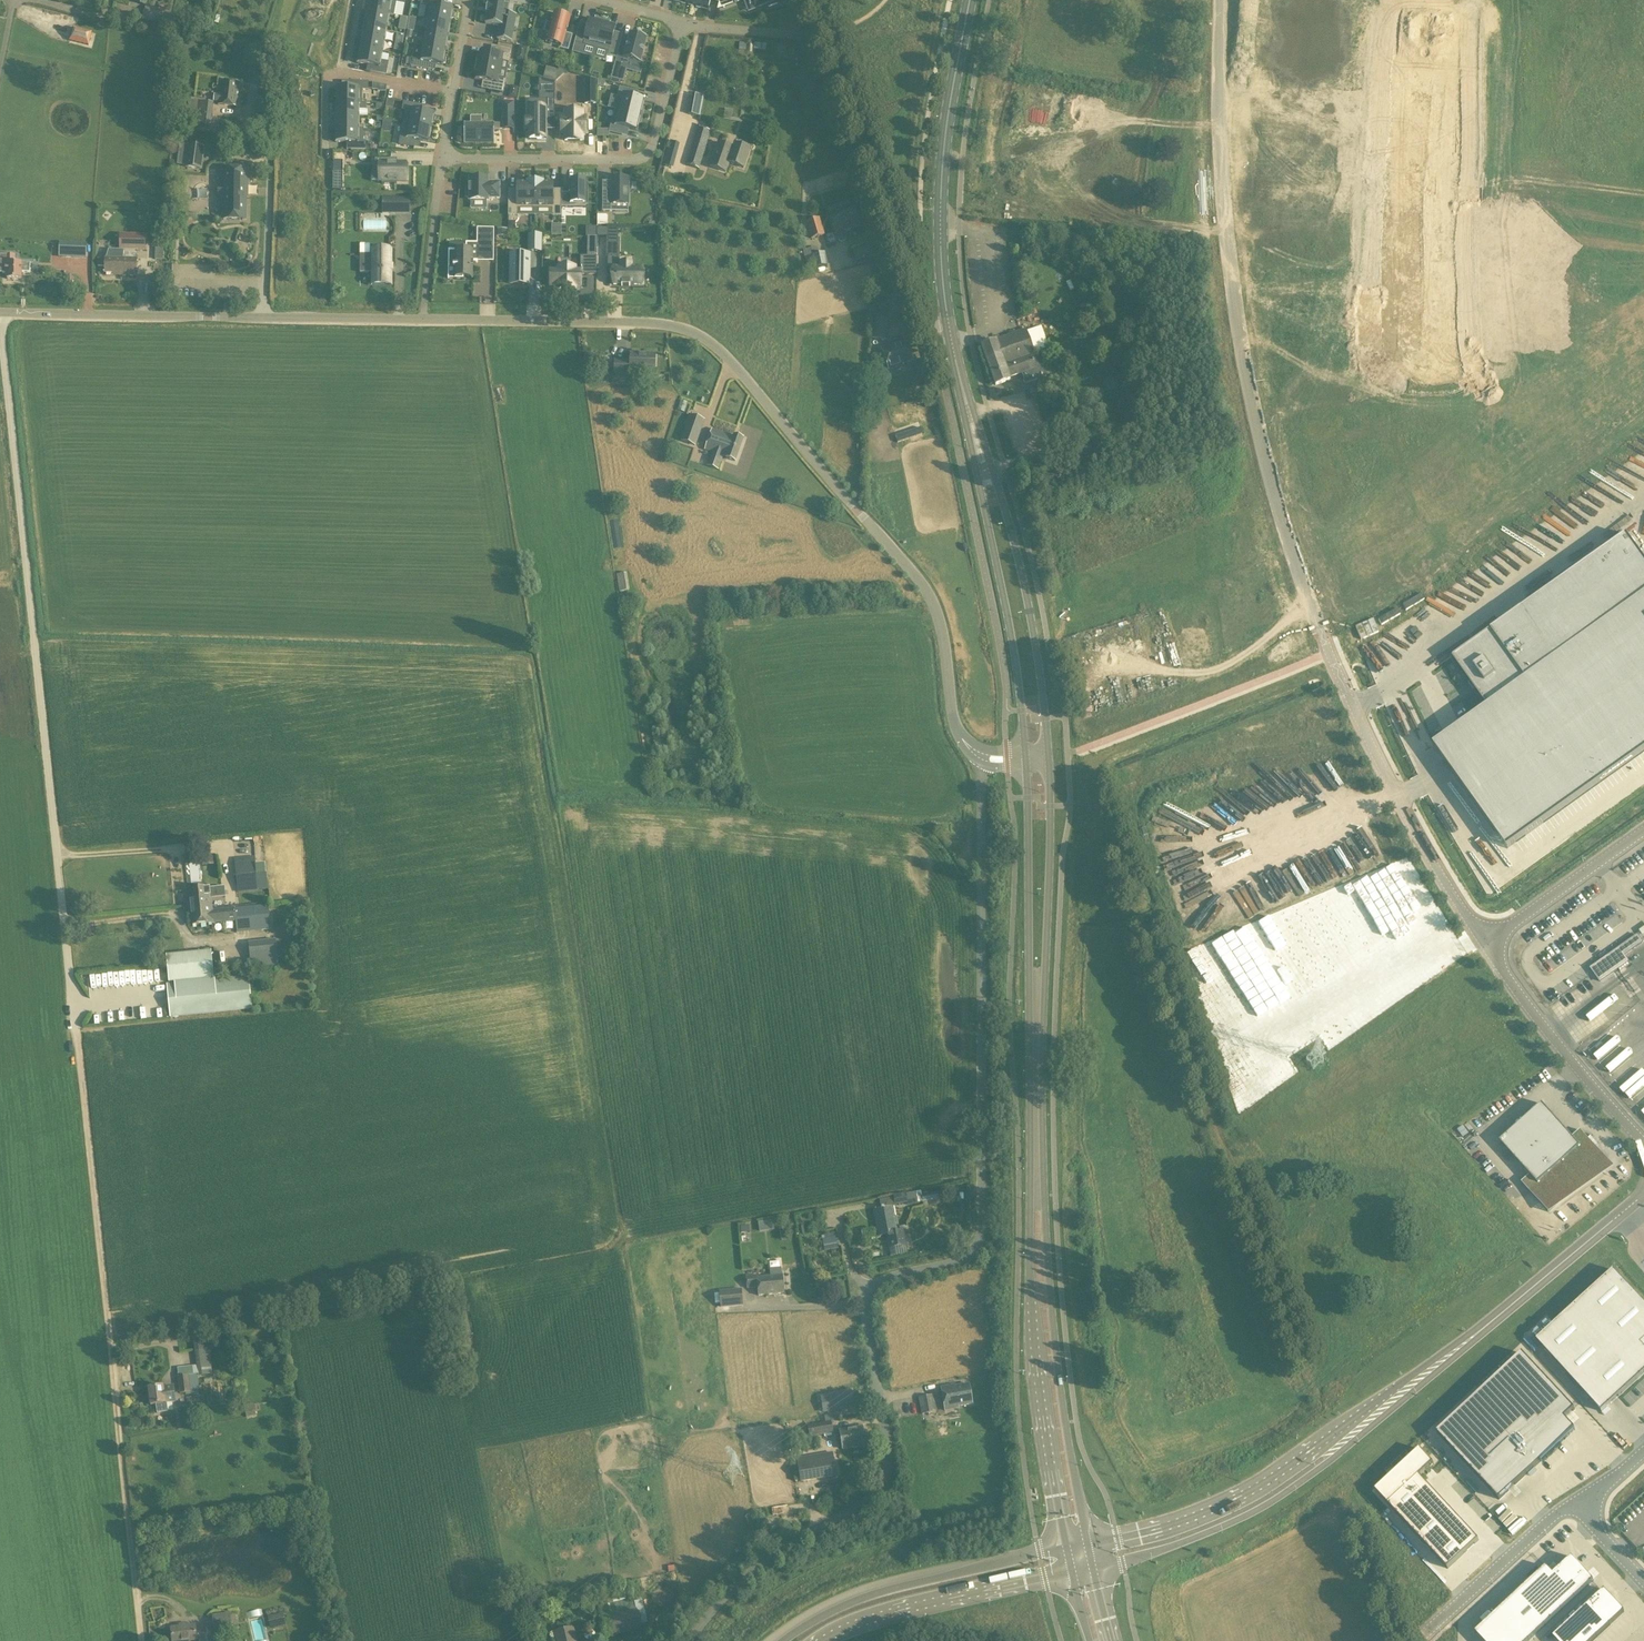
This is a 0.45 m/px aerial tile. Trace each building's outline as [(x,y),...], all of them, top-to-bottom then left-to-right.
[(389,15),(393,16),(396,2),(403,4),(403,0),(369,0),(367,11),(389,15)] [(450,24),(451,19),(453,19),(454,12),(452,12),(453,10),(438,7),(439,0),(422,0),(421,5),(427,6),(424,20),(428,21),(428,20),(450,24)] [(505,25),(510,0),(489,0),(488,7),(487,6),(487,8),(488,8),(488,12),(486,11),(486,13),(487,13),(485,24),(499,27),(497,40),(511,42),(514,27),(505,25)] [(691,6),(708,10),(710,0),(692,0),(691,6)] [(717,11),(733,5),(731,0),(720,0),(717,11)] [(768,7),(778,4),(776,1),(778,0),(752,0),(755,8),(767,4),(768,7)] [(146,8),(143,20),(154,23),(157,10),(146,8)] [(389,15),(367,11),(365,24),(387,28),(389,15)] [(547,23),(547,22),(546,22),(543,32),(544,32),(549,33),(546,42),(561,46),(560,49),(568,51),(572,35),(566,33),(569,19),(554,15),(551,24),(547,23)] [(574,43),(596,48),(603,21),(596,19),(595,21),(590,19),(588,27),(585,26),(584,28),(579,27),(574,43)] [(428,20),(428,21),(426,33),(448,37),(450,24),(428,20)] [(611,23),(603,21),(596,48),(608,52),(607,56),(616,58),(622,38),(616,37),(616,35),(613,34),(616,26),(610,25),(611,23)] [(365,24),(362,37),(385,41),(387,28),(365,24)] [(69,41),(88,45),(92,32),(73,27),(72,30),(73,30),(72,37),(70,36),(69,41)] [(397,33),(395,42),(403,43),(404,35),(397,33)] [(426,33),(423,46),(423,47),(445,51),(448,37),(426,33)] [(617,57),(612,78),(624,81),(627,70),(628,70),(630,61),(640,64),(647,38),(630,33),(623,58),(617,57)] [(385,41),(362,37),(360,50),(382,54),(385,41)] [(403,43),(395,42),(394,50),(401,52),(403,43)] [(423,47),(423,46),(421,46),(418,60),(412,59),(411,66),(428,70),(429,63),(443,65),(443,63),(445,64),(446,57),(444,56),(445,51),(423,47)] [(519,46),(517,53),(525,55),(526,48),(519,46)] [(480,52),(478,66),(500,70),(502,61),(508,62),(511,49),(496,47),(495,54),(480,52)] [(382,54),(360,50),(359,55),(357,55),(356,61),(358,62),(358,64),(371,66),(370,72),(386,75),(388,63),(381,61),(382,54)] [(498,79),(500,70),(478,66),(475,80),(490,83),(488,90),(503,93),(505,80),(498,79)] [(556,81),(567,71),(567,69),(559,67),(555,81),(556,81)] [(596,79),(585,79),(585,104),(596,104),(596,79)] [(219,104),(237,106),(240,83),(221,81),(219,104)] [(361,103),(362,90),(368,90),(368,82),(350,82),(350,89),(336,89),(336,90),(334,90),(334,98),(336,98),(336,103),(361,103)] [(386,92),(387,86),(373,83),(373,90),(378,90),(378,91),(386,92)] [(620,88),(615,110),(642,116),(644,109),(642,108),(644,101),(631,97),(632,91),(620,88)] [(698,116),(702,96),(691,94),(688,114),(698,116)] [(526,118),(526,129),(529,129),(529,140),(546,140),(546,122),(554,122),(555,100),(539,100),(539,109),(529,109),(529,118),(526,118)] [(191,101),(188,128),(210,131),(213,104),(191,101)] [(257,101),(256,112),(264,113),(266,102),(257,101)] [(403,123),(431,128),(432,123),(434,123),(435,117),(433,116),(434,115),(418,112),(419,105),(404,102),(402,110),(405,110),(403,123)] [(502,102),(502,129),(513,129),(513,102),(502,102)] [(361,103),(336,103),(336,116),(359,116),(359,109),(365,109),(365,103),(361,103)] [(642,116),(615,110),(609,132),(621,135),(623,128),(637,131),(639,123),(641,124),(642,116)] [(562,118),(562,134),(565,134),(565,141),(582,141),(582,134),(586,134),(586,118),(582,118),(582,112),(565,112),(565,118),(562,118)] [(268,118),(255,116),(255,124),(267,125),(268,118)] [(359,116),(336,116),(336,129),(358,129),(358,128),(359,116)] [(471,124),(464,124),(464,128),(460,128),(460,136),(464,136),(464,144),(494,144),(494,124),(481,124),(481,117),(471,117),(471,124)] [(385,119),(384,130),(392,131),(393,120),(385,119)] [(431,128),(403,123),(399,144),(414,147),(415,140),(429,142),(431,128)] [(687,165),(699,168),(711,131),(699,127),(687,165)] [(358,129),(336,129),(336,142),(347,143),(351,143),(351,150),(365,150),(365,142),(363,142),(363,128),(358,128),(358,129)] [(665,165),(672,166),(677,142),(670,141),(665,165)] [(718,144),(710,167),(726,172),(727,168),(729,163),(734,165),(743,168),(744,166),(750,150),(734,145),(733,149),(726,146),(718,144)] [(189,145),(186,167),(201,169),(204,147),(189,145)] [(379,171),(379,181),(382,181),(382,184),(397,184),(397,181),(406,181),(406,164),(397,164),(397,159),(375,159),(375,171),(379,171)] [(247,170),(223,170),(222,197),(224,197),(223,214),(245,214),(245,197),(247,197),(247,170)] [(488,198),(499,199),(499,184),(488,184),(488,178),(469,178),(469,189),(466,189),(466,198),(469,198),(469,201),(488,201),(488,198)] [(602,190),(602,212),(612,212),(628,212),(628,204),(628,179),(611,179),(611,190),(602,190)] [(342,190),(343,181),(333,181),(333,190),(342,190)] [(561,196),(561,208),(586,208),(586,206),(588,206),(588,183),(586,183),(586,181),(570,181),(570,193),(561,193),(561,196)] [(517,183),(517,196),(508,196),(508,216),(518,216),(518,206),(535,206),(535,183),(526,183),(517,183)] [(544,183),(535,183),(535,206),(552,206),(552,216),(561,216),(561,208),(561,196),(552,196),(553,183),(544,183)] [(389,213),(410,213),(410,199),(382,199),(382,206),(389,206),(389,213)] [(844,202),(827,208),(836,234),(839,241),(841,242),(845,241),(846,238),(845,234),(849,233),(848,230),(860,226),(854,207),(851,208),(847,209),(844,202)] [(599,214),(599,224),(609,224),(609,214),(599,214)] [(820,218),(806,222),(811,239),(825,235),(820,218)] [(477,262),(478,248),(494,249),(494,229),(477,228),(477,243),(466,243),(466,251),(448,251),(448,266),(453,267),(455,267),(455,279),(463,279),(463,277),(472,277),(472,262),(477,262)] [(618,229),(597,228),(597,237),(608,237),(608,243),(617,244),(618,229)] [(145,236),(120,235),(120,249),(144,250),(145,236)] [(529,235),(530,252),(540,251),(540,235),(529,235)] [(73,244),(72,257),(81,258),(82,244),(73,244)] [(867,246),(852,251),(855,261),(870,256),(867,246)] [(164,260),(164,248),(155,248),(155,259),(164,260)] [(371,284),(391,284),(391,251),(371,251),(371,255),(360,255),(360,273),(371,273),(371,284)] [(122,252),(110,252),(108,259),(98,259),(98,266),(105,267),(105,273),(120,274),(120,276),(136,276),(137,260),(122,259),(122,252)] [(826,266),(823,253),(807,256),(805,257),(809,270),(826,266)] [(6,273),(5,273),(7,273),(7,279),(21,279),(21,272),(30,272),(30,268),(30,263),(22,263),(15,263),(15,255),(6,255),(0,255),(0,272),(6,273)] [(529,280),(529,255),(511,255),(511,280),(529,280)] [(550,270),(550,286),(558,286),(558,289),(575,289),(575,286),(581,286),(581,275),(597,275),(597,256),(580,256),(580,270),(575,270),(575,267),(561,267),(561,270),(550,270)] [(630,286),(630,285),(637,285),(637,268),(632,268),(632,263),(618,263),(618,256),(607,256),(607,274),(614,274),(614,285),(622,285),(622,286),(630,286)] [(874,319),(873,338),(886,339),(888,320),(874,319)] [(1023,330),(995,340),(996,341),(981,346),(995,385),(1010,380),(1009,378),(1021,374),(1024,380),(1023,380),(1024,383),(1025,383),(1025,384),(1046,377),(1042,365),(1040,366),(1026,329),(1023,330)] [(895,345),(895,344),(885,347),(881,348),(889,370),(902,366),(902,364),(913,360),(912,359),(906,342),(895,345)] [(589,353),(585,361),(590,363),(593,355),(589,353)] [(614,373),(631,374),(631,371),(655,372),(655,355),(630,354),(630,361),(615,361),(614,366),(614,373)] [(1049,369),(1053,381),(1058,380),(1054,367),(1049,369)] [(704,420),(691,416),(682,441),(695,446),(704,420)] [(919,428),(895,437),(897,443),(922,435),(919,428)] [(735,461),(743,439),(734,436),(733,437),(712,430),(705,449),(714,452),(712,458),(719,461),(721,455),(726,457),(726,458),(735,461)] [(1433,745),(1507,849),(1643,752),(1643,559),(1626,534),(1453,657),(1488,706),(1433,745)] [(627,572),(616,574),(619,591),(629,590),(627,572)] [(254,854),(234,856),(238,887),(238,893),(269,889),(266,863),(255,864),(254,854)] [(215,864),(214,855),(204,856),(205,865),(215,864)] [(268,904),(213,909),(212,898),(226,897),(225,887),(210,888),(188,890),(191,925),(236,921),(237,933),(271,929),(268,904)] [(1608,956),(1591,969),(1595,974),(1600,982),(1628,962),(1624,956),(1642,943),(1637,936),(1608,956)] [(293,956),(291,938),(276,940),(249,942),(251,967),(278,965),(278,958),(293,956)] [(213,978),(211,951),(166,955),(168,982),(213,978)] [(252,1009),(249,976),(167,983),(158,984),(159,997),(168,996),(170,1017),(252,1009)] [(1572,1137),(1542,1104),(1500,1142),(1530,1175),(1522,1183),(1548,1212),(1607,1160),(1595,1147),(1598,1144),(1596,1145),(1590,1138),(1591,1137),(1591,1136),(1588,1139),(1580,1130),(1572,1137)] [(941,1190),(921,1195),(922,1201),(942,1197),(941,1190)] [(894,1198),(895,1205),(908,1203),(906,1193),(893,1195),(894,1198)] [(876,1215),(879,1235),(886,1234),(897,1232),(897,1231),(892,1207),(873,1211),(874,1216),(876,1215)] [(772,1221),(759,1223),(760,1232),(773,1231),(772,1221)] [(958,1226),(954,1235),(961,1238),(965,1229),(958,1226)] [(905,1244),(902,1230),(897,1231),(897,1232),(886,1234),(888,1247),(905,1244)] [(822,1239),(824,1251),(833,1250),(834,1252),(838,1251),(837,1246),(835,1236),(829,1238),(822,1239)] [(770,1268),(770,1276),(758,1277),(758,1274),(746,1275),(747,1288),(758,1287),(759,1295),(784,1293),(782,1267),(770,1268)] [(1536,1341),(1601,1412),(1643,1374),(1643,1303),(1614,1270),(1554,1324),(1536,1341)] [(743,1304),(742,1289),(720,1290),(721,1306),(743,1304)] [(1522,1353),(1437,1433),(1499,1500),(1575,1429),(1565,1419),(1575,1410),(1522,1353)] [(189,1376),(178,1377),(180,1393),(191,1392),(189,1376)] [(945,1410),(959,1407),(958,1405),(972,1402),(968,1382),(955,1385),(954,1383),(940,1386),(945,1410)] [(931,1383),(917,1386),(922,1415),(936,1412),(931,1383)] [(149,1388),(151,1405),(156,1404),(157,1413),(168,1412),(167,1403),(165,1403),(164,1395),(173,1394),(174,1394),(174,1392),(173,1392),(172,1387),(163,1388),(163,1386),(149,1388)] [(821,1397),(824,1413),(853,1408),(850,1392),(821,1397)] [(246,1417),(256,1416),(254,1403),(245,1404),(246,1417)] [(831,1421),(807,1425),(809,1436),(817,1435),(833,1432),(831,1421)] [(836,1431),(837,1439),(841,1438),(843,1449),(866,1445),(863,1426),(836,1431)] [(1411,1457),(1375,1491),(1448,1569),(1463,1554),(1479,1540),(1446,1505),(1420,1477),(1424,1473),(1434,1464),(1420,1449),(1411,1457)] [(796,1458),(800,1482),(837,1476),(833,1452),(796,1458)] [(1475,1632),(1483,1640),(1529,1640),(1594,1581),(1572,1556),(1553,1574),(1546,1566),(1475,1632)] [(1553,1637),(1556,1640),(1593,1640),(1610,1625),(1624,1612),(1604,1590),(1590,1603),(1553,1637)] [(230,1613),(212,1615),(213,1630),(232,1628),(230,1613)] [(285,1625),(281,1613),(267,1616),(270,1629),(285,1625)] [(196,1640),(195,1626),(189,1627),(189,1625),(179,1626),(180,1628),(171,1629),(173,1640),(189,1640),(196,1640)] [(572,1628),(556,1632),(558,1640),(575,1640),(572,1628)]
